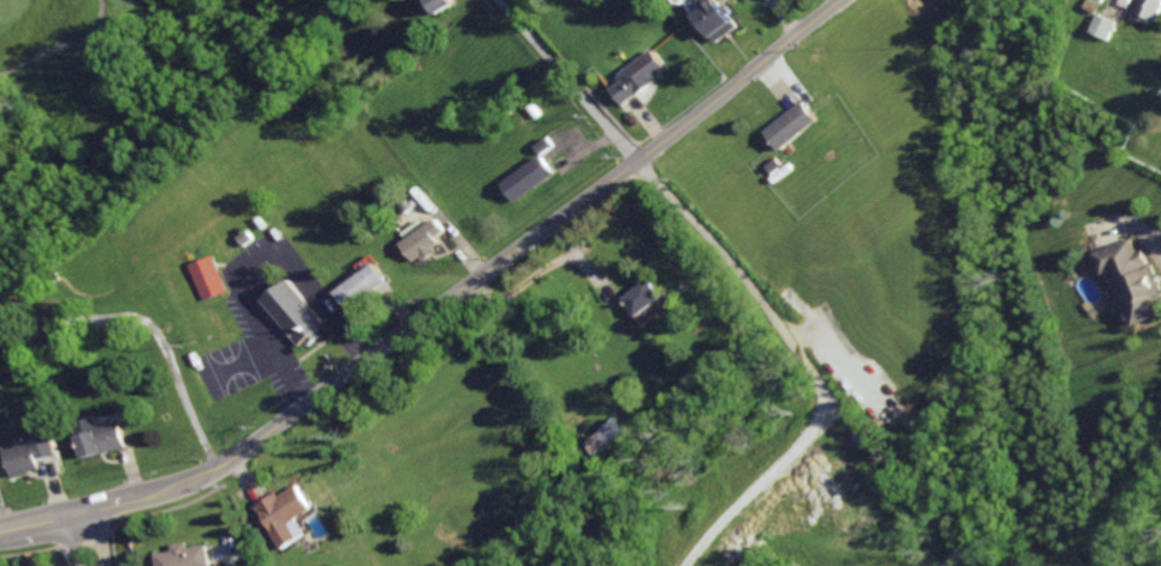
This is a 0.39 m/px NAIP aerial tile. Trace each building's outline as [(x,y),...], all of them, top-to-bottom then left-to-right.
[(440,16),(458,4),(456,0),(431,0),(440,16)] [(694,15),(716,42),(739,25),(719,0),(700,0),(705,6),(694,15)] [(1157,22),(1160,12),(1160,0),(1143,0),(1137,15),(1157,22)] [(1108,40),(1117,22),(1097,13),(1088,31),(1108,40)] [(620,72),(625,80),(612,88),(621,102),(669,73),(655,50),(620,72)] [(779,150),(817,119),(802,100),(763,131),(779,150)] [(548,135),(537,144),(545,153),(555,145),(548,135)] [(543,154),(504,185),(518,203),(557,174),(543,154)] [(442,217),(405,247),(418,263),(425,258),(428,263),(443,251),(440,249),(446,244),(443,238),(452,230),(442,217)] [(1160,313),(1160,305),(1142,248),(1132,252),(1128,239),(1090,251),(1098,274),(1107,271),(1125,326),(1160,313)] [(194,268),(207,304),(225,297),(231,293),(224,270),(219,257),(194,268)] [(381,262),(342,292),(357,309),(394,280),(381,262)] [(651,278),(625,299),(640,318),(667,297),(651,278)] [(272,303),(303,349),(327,334),(296,287),(272,303)] [(77,422),(86,461),(135,446),(129,425),(104,432),(101,415),(77,422)] [(581,443),(592,454),(619,430),(609,418),(581,443)] [(6,450),(13,477),(43,470),(41,460),(60,455),(54,431),(34,436),(36,443),(6,450)] [(304,485),(286,495),(284,491),(257,506),(285,552),(303,541),(292,523),(317,507),(304,485)] [(158,565),(212,565),(211,558),(208,547),(189,550),(188,542),(170,546),(171,552),(156,555),(158,565)]
